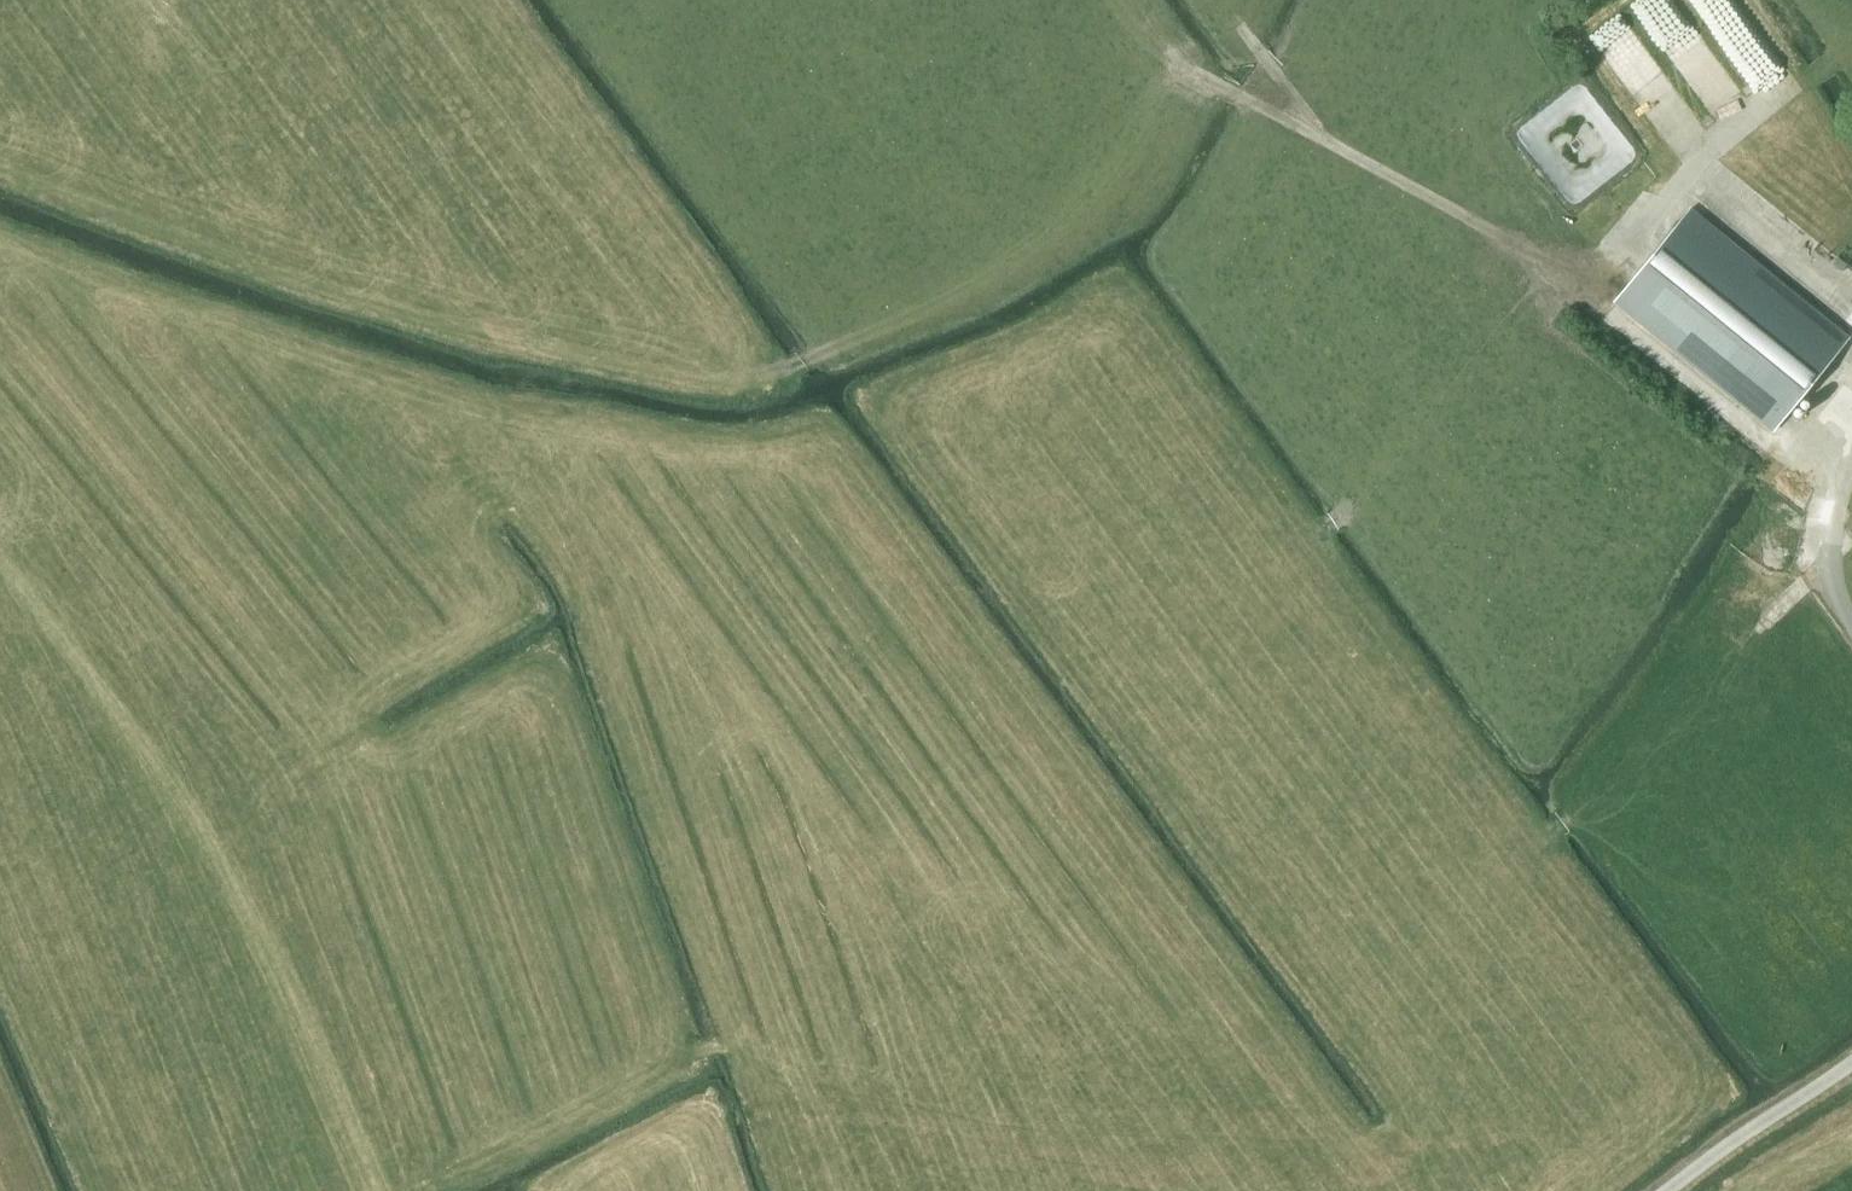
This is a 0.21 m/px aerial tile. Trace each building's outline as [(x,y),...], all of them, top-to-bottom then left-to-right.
[(1613,301),(1772,431),(1848,338),(1689,208),(1613,301)]
